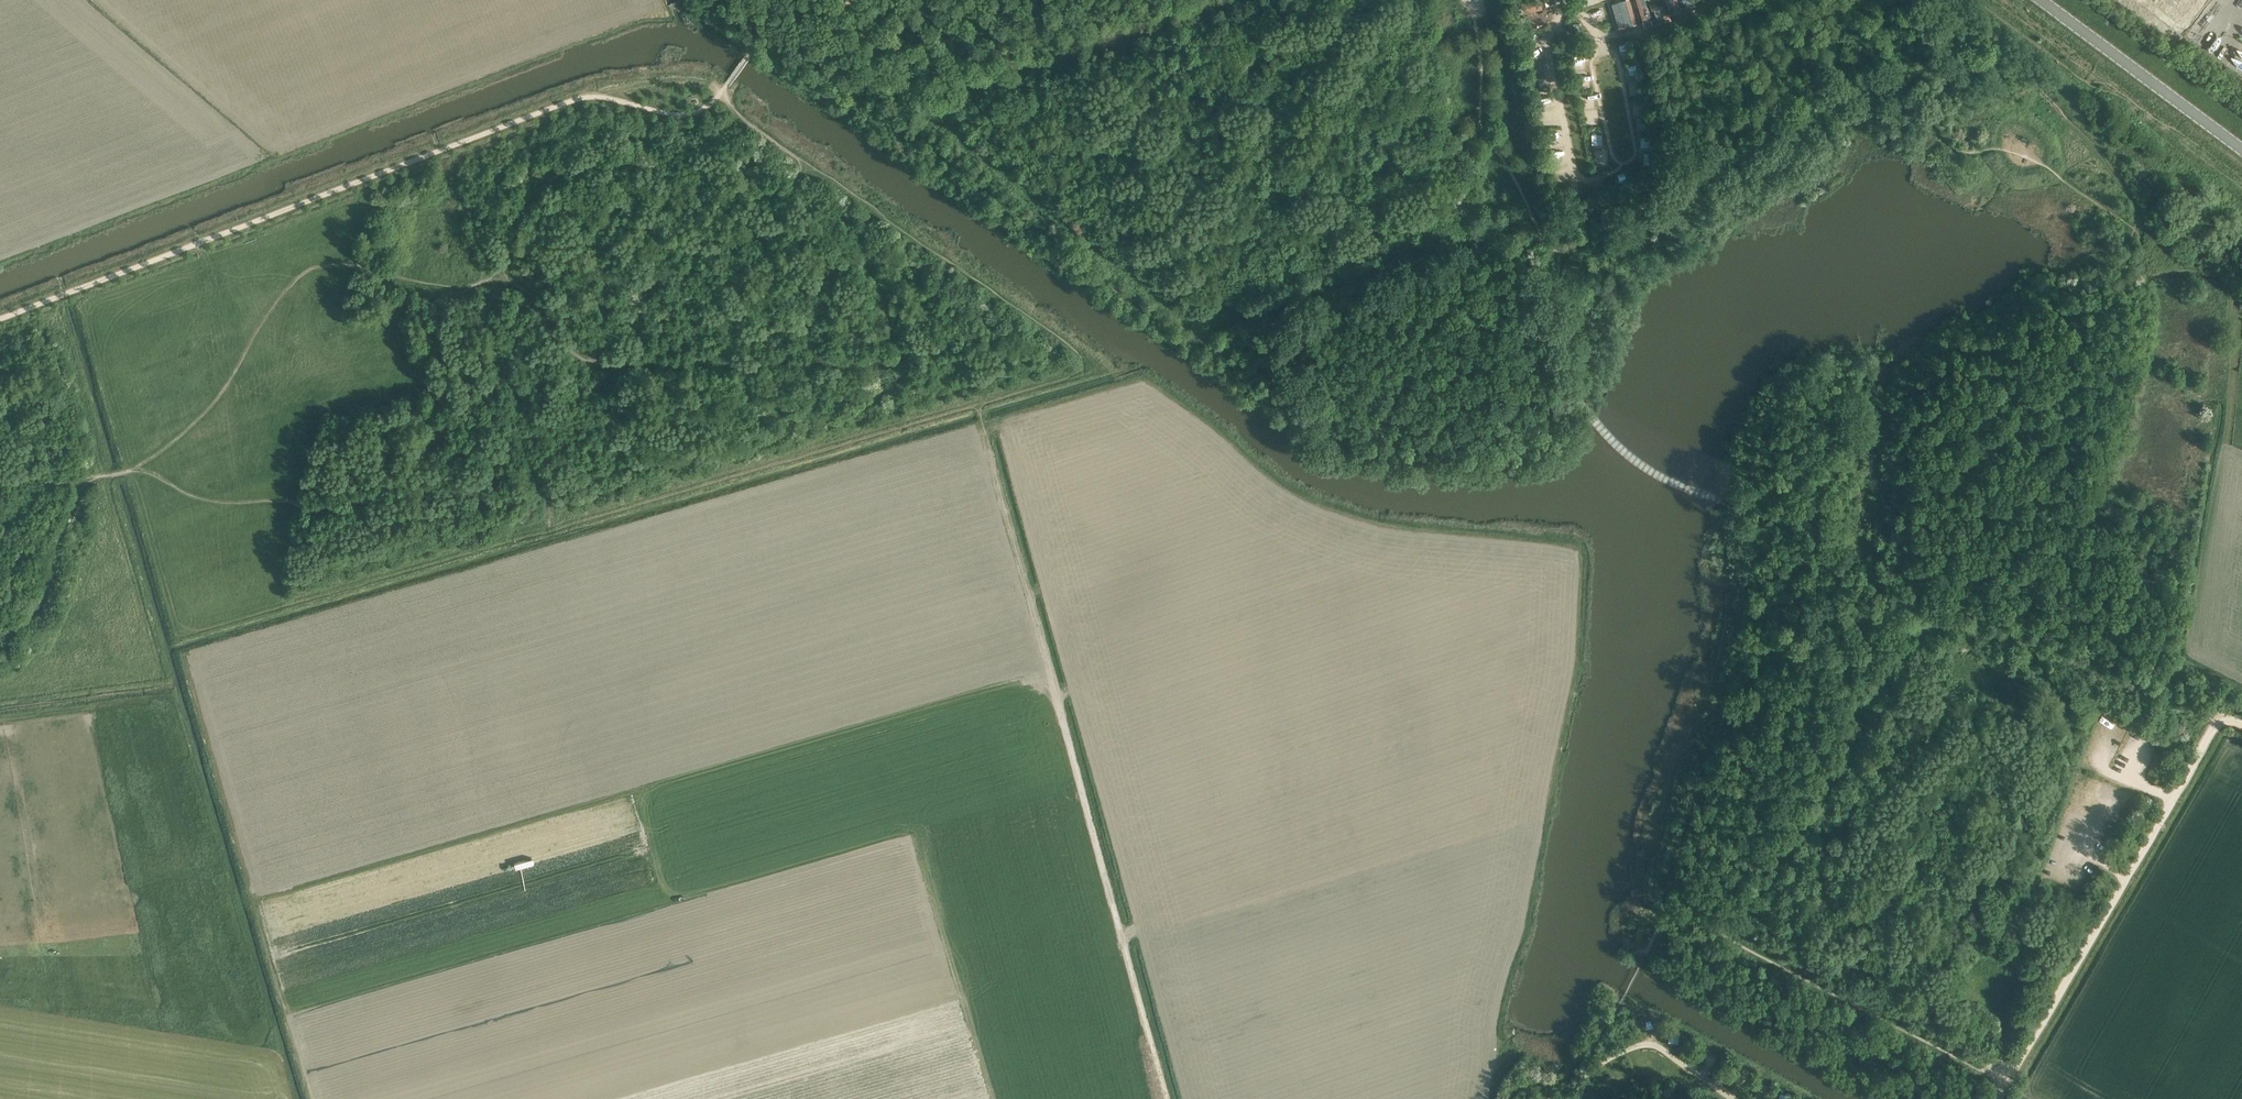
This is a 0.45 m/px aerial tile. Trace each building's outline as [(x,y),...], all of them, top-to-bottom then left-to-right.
[(1542,9),(1542,7),(1549,5),(1548,0),(1532,0),(1517,4),(1520,14),(1542,9)] [(1665,6),(1663,0),(1661,0),(1649,4),(1652,11),(1665,6)]
